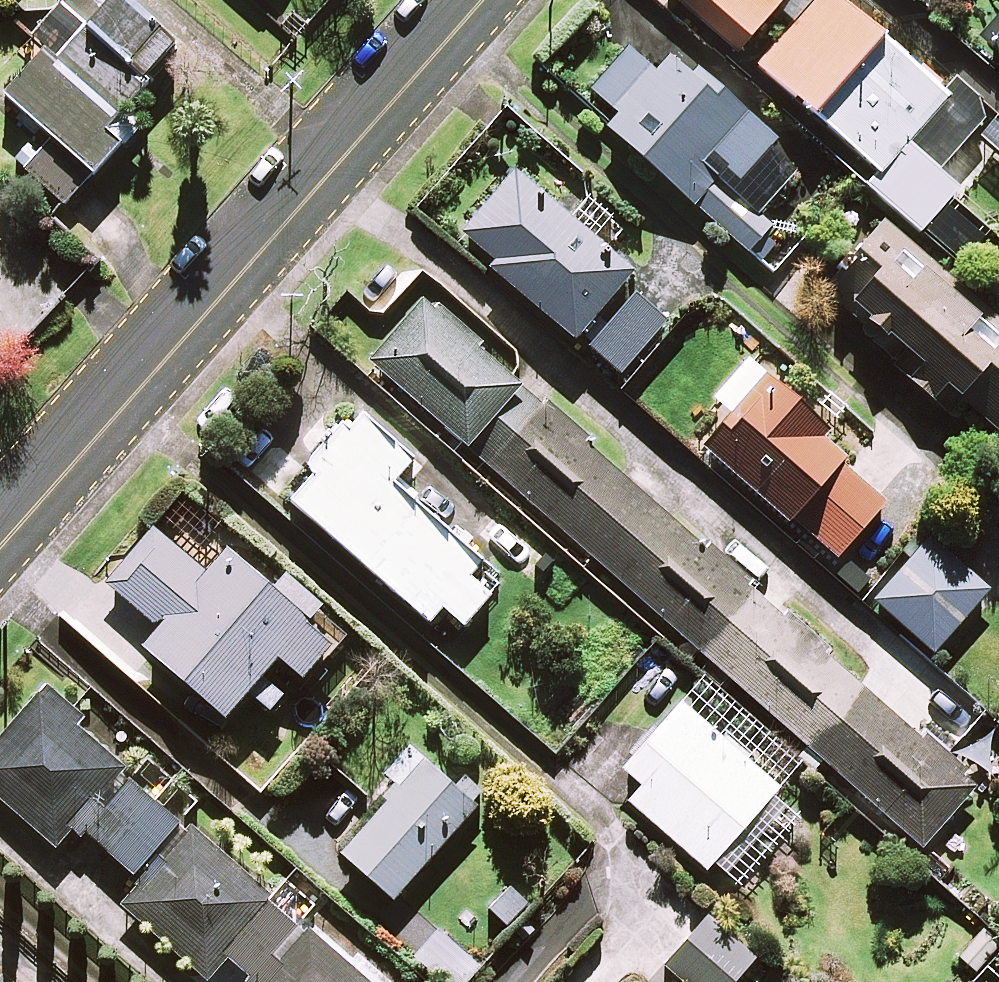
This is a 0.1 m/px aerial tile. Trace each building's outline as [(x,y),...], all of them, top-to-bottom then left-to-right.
[(128,0),(59,0),(13,46),(34,67),(6,95),(53,141),(26,169),(64,207),(139,130),(119,111),(179,50),(128,0)] [(739,53),(784,0),(677,0),(739,53)] [(759,66),(881,177),(871,189),(922,233),(960,190),(910,146),(953,98),(845,0),(820,0),(759,66)] [(981,41),(998,57),(998,20),(981,41)] [(656,75),(628,51),(593,92),(619,115),(608,129),(773,275),(800,244),(763,211),(801,168),(674,55),(656,75)] [(634,274),(517,175),(459,242),(577,342),(634,274)] [(883,222),(828,285),(909,354),(896,369),(956,421),(968,407),(998,434),(998,433),(998,322),(989,314),(983,322),(913,262),(920,254),(883,222)] [(665,323),(635,298),(591,350),(621,375),(665,323)] [(524,388),(428,301),(372,362),(468,450),(524,388)] [(853,453),(750,362),(716,400),(732,414),(703,447),(835,563),(885,506),(841,467),(853,453)] [(978,787),(531,396),(478,457),(810,748),(805,754),(919,854),(978,787)] [(351,429),(346,424),(305,471),(314,479),(293,503),(429,622),(442,607),(464,626),(491,595),(469,576),(479,564),(391,488),(414,462),(362,416),(351,429)] [(504,506),(478,536),(537,586),(562,557),(504,506)] [(227,719),(250,693),(271,712),(284,697),(263,678),(280,659),(304,680),(332,648),(307,625),(322,608),(286,577),(282,582),(234,540),(206,572),(156,529),(107,584),(161,631),(146,649),(227,719)] [(932,535),(876,600),(937,653),(994,589),(932,535)] [(39,698),(0,743),(0,799),(57,849),(76,826),(142,883),(122,906),(208,981),(228,959),(254,981),(364,981),(39,698)] [(779,791),(683,705),(628,767),(634,805),(707,871),(779,791)] [(478,806),(427,761),(343,855),(394,901),(478,806)] [(791,827),(778,814),(722,870),(735,883),(791,827)] [(709,919),(668,965),(687,981),(736,981),(755,960),(709,919)] [(984,928),(957,960),(978,978),(998,953),(998,941),(984,928)]
